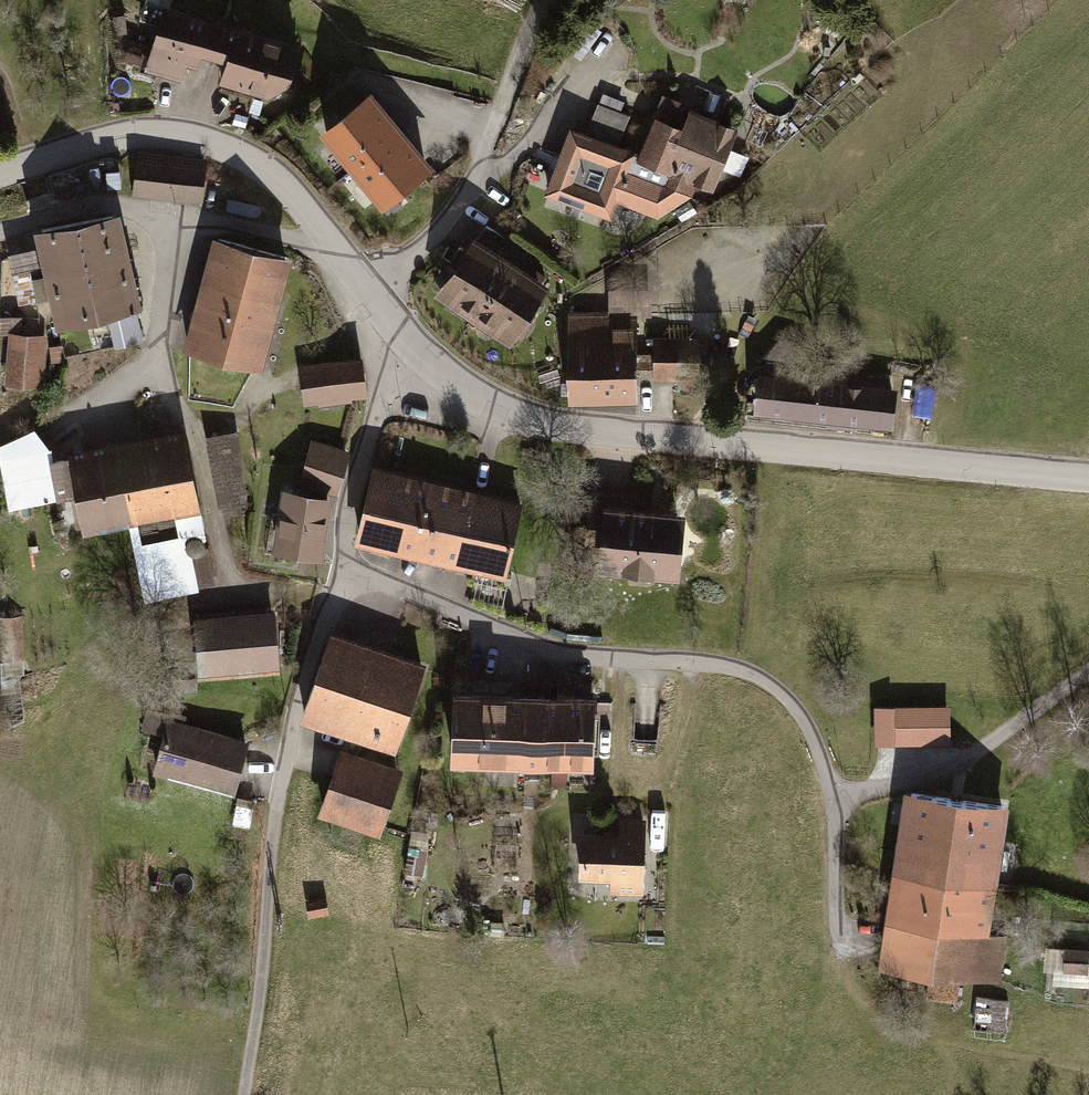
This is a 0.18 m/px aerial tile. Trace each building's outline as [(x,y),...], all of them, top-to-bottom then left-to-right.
[(213,56),(223,27),(165,9),(167,0),(148,0),(143,17),(161,23),(147,68),(179,78),(184,61),(195,65),(199,52),(213,56)] [(127,38),(124,15),(114,16),(118,49),(143,58),(147,45),(127,38)] [(285,25),(280,43),(299,49),(305,32),(285,25)] [(297,49),(223,27),(213,56),(228,61),(222,81),(268,95),(288,81),(297,49)] [(598,103),(584,135),(617,147),(630,115),(619,111),(622,104),(603,95),(600,104),(598,103)] [(368,98),(326,133),(355,167),(397,133),(368,98)] [(661,102),(656,99),(651,111),(657,114),(654,120),(657,121),(643,156),(634,152),(633,154),(642,157),(642,159),(669,169),(687,195),(695,178),(709,185),(732,130),(662,101),(661,102)] [(584,135),(572,131),(548,192),(610,215),(616,199),(658,215),(688,196),(687,195),(669,169),(642,159),(642,157),(633,154),(584,135)] [(425,167),(397,133),(355,167),(383,201),(425,167)] [(205,168),(138,161),(134,194),(201,201),(205,168)] [(113,215),(41,231),(45,247),(56,296),(63,325),(117,313),(130,310),(131,313),(134,312),(134,309),(135,309),(130,289),(135,288),(133,279),(127,280),(113,215)] [(197,321),(189,350),(255,368),(285,257),(219,239),(199,314),(194,312),(192,319),(197,321)] [(445,291),(477,312),(512,258),(482,239),(478,246),(476,245),(445,291)] [(45,247),(10,256),(21,303),(56,296),(45,247)] [(542,278),(512,258),(477,312),(509,333),(539,287),(537,286),(542,278)] [(613,293),(613,314),(636,314),(636,315),(647,315),(647,292),(613,293)] [(130,310),(117,313),(120,326),(112,328),(116,347),(141,341),(134,312),(131,313),(130,310)] [(613,314),(570,314),(570,396),(635,396),(635,373),(659,373),(659,374),(678,374),(678,380),(698,380),(698,343),(659,343),(659,356),(636,356),(636,315),(636,314),(613,314)] [(40,335),(12,333),(8,383),(10,383),(9,394),(29,396),(29,385),(37,385),(40,335)] [(779,340),(765,358),(792,364),(796,343),(779,340)] [(361,361),(301,369),(305,400),(338,396),(339,402),(351,400),(350,393),(365,391),(361,361)] [(763,377),(759,409),(888,423),(891,391),(763,377)] [(83,526),(131,518),(132,518),(119,449),(55,462),(53,454),(32,431),(0,446),(11,506),(77,493),(83,526)] [(237,435),(213,438),(225,499),(246,496),(237,435)] [(132,518),(131,518),(147,596),(213,581),(206,549),(204,548),(204,544),(204,541),(202,538),(204,535),(184,437),(119,449),(132,518)] [(302,484),(335,489),(346,453),(314,443),(302,484)] [(552,453),(535,451),(534,462),(551,464),(552,453)] [(411,483),(375,475),(360,537),(453,559),(505,571),(520,509),(411,483)] [(319,553),(327,498),(286,491),(277,547),(319,553)] [(631,498),(594,495),(590,536),(608,538),(605,566),(673,572),(678,520),(630,515),(631,498)] [(5,657),(21,656),(19,619),(3,620),(5,657)] [(197,625),(201,674),(274,668),(270,619),(197,625)] [(422,670),(329,638),(304,711),(397,743),(422,670)] [(558,699),(455,696),(453,758),(589,763),(591,700),(571,700),(571,695),(558,695),(558,699)] [(946,708),(877,709),(878,741),(946,741),(946,708)] [(168,722),(156,769),(233,789),(245,743),(168,722)] [(398,776),(340,756),(322,806),(380,826),(398,776)] [(912,793),(900,873),(974,884),(975,883),(982,883),(992,867),(995,841),(996,841),(1002,806),(912,793)] [(252,805),(240,803),(236,822),(248,825),(252,805)] [(621,836),(582,835),(581,874),(613,875),(613,889),(641,890),(643,822),(621,822),(621,836)] [(967,930),(974,884),(900,873),(889,939),(886,964),(929,971),(926,994),(954,998),(958,974),(995,979),(1002,935),(967,930)] [(324,898),(309,901),(311,913),(326,910),(324,898)] [(1067,950),(1066,970),(1086,971),(1086,960),(1088,960),(1088,951),(1067,950)] [(1008,1000),(977,997),(973,1028),(1005,1032),(1008,1000)]
